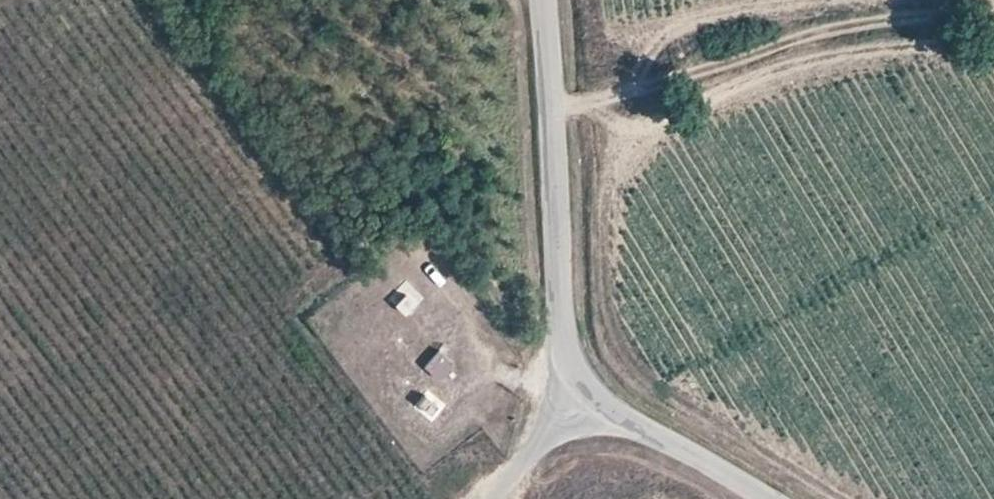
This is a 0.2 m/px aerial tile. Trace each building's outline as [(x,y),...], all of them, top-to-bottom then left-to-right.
[(407,281),(390,299),(406,315),(424,297),(407,281)] [(404,349),(411,340),(400,332),(393,340),(404,349)] [(443,374),(453,363),(438,349),(431,358),(443,374)] [(440,378),(443,374),(431,358),(425,365),(440,378)] [(418,379),(408,369),(399,380),(409,389),(418,379)]
